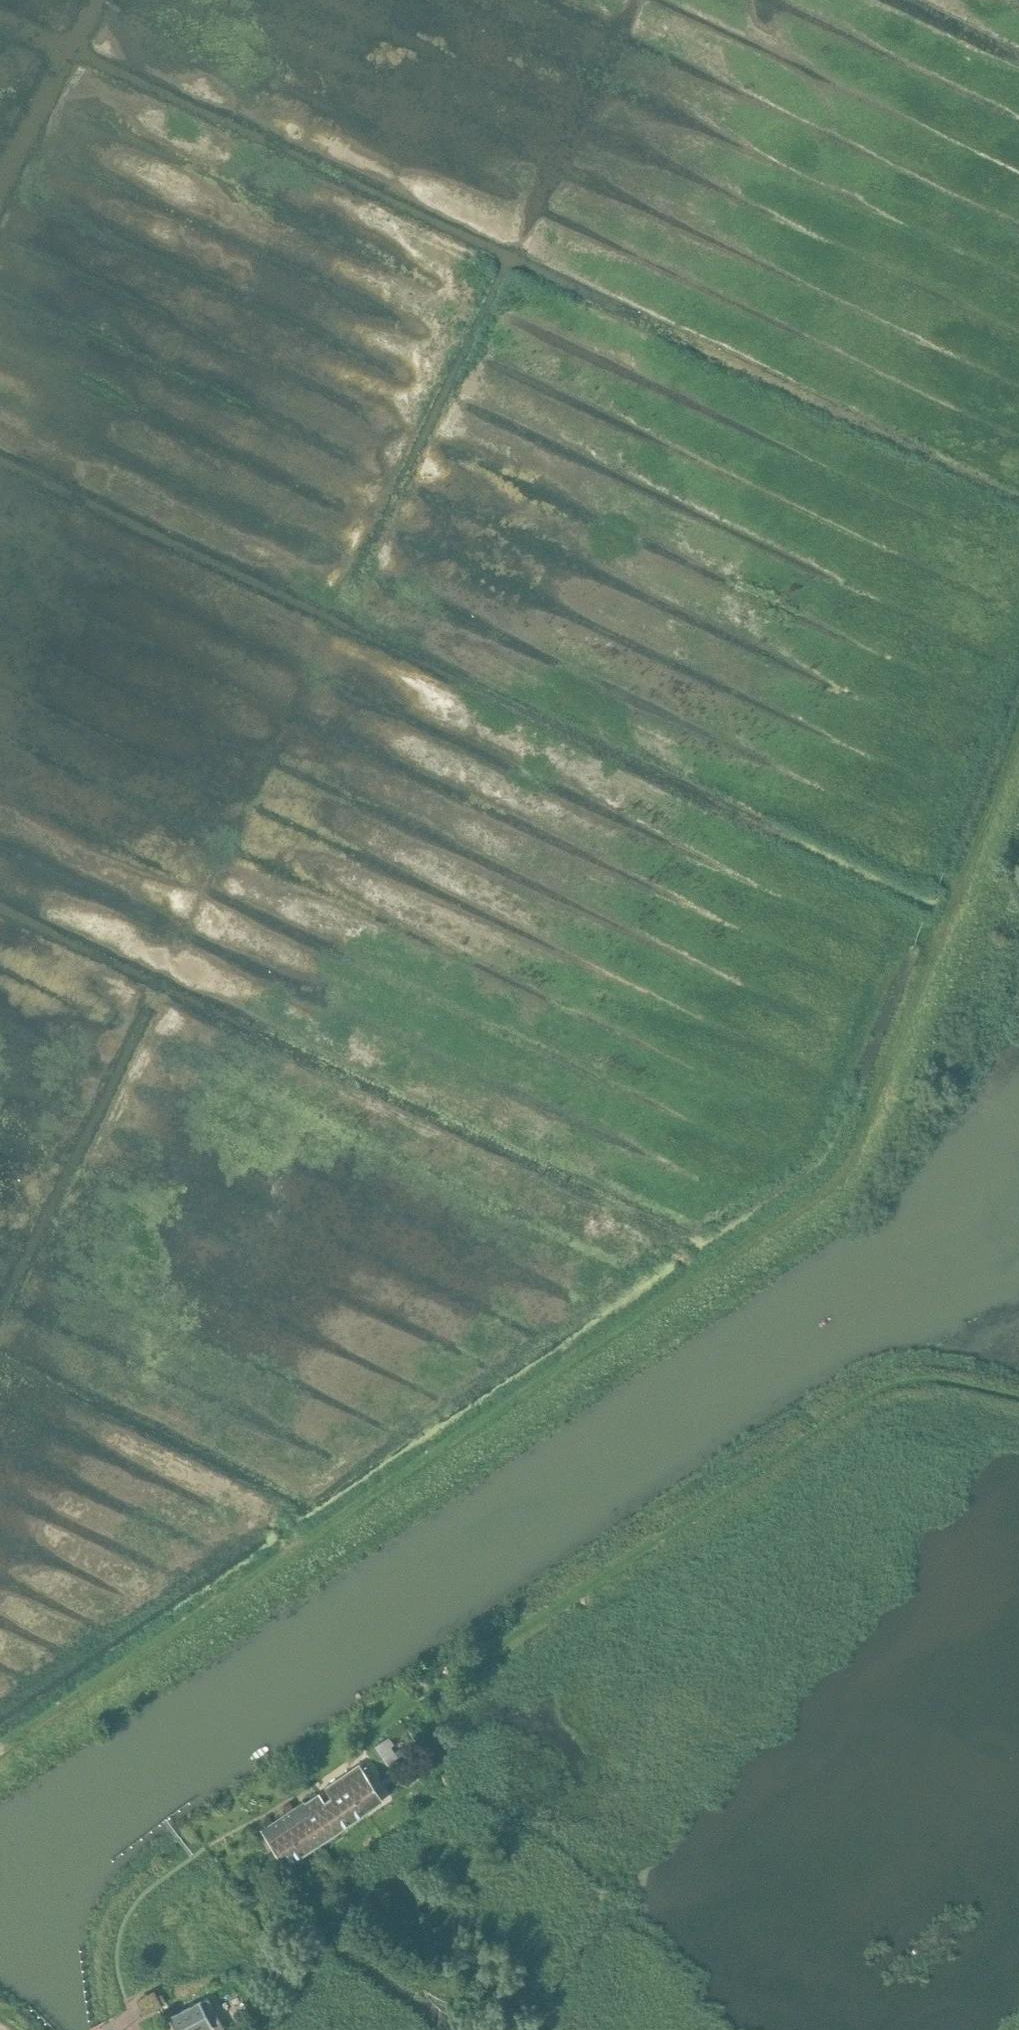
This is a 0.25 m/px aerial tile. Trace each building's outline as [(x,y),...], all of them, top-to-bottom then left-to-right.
[(376,1746),(388,1766),(398,1759),(386,1740),(376,1746)] [(304,1801),(300,1805),(312,1823),(306,1828),(316,1843),(380,1799),(366,1777),(372,1773),(367,1766),(361,1770),(358,1765),(326,1787),(333,1797),(324,1804),(318,1795),(306,1803),(304,1801)] [(300,1805),(262,1830),(285,1864),(316,1843),(306,1828),(312,1823),(300,1805)] [(153,1992),(138,1999),(144,2012),(165,2002),(162,1994),(156,1997),(153,1992)] [(219,2022),(221,2021),(208,1997),(200,2001),(171,2017),(178,2029),(204,2029),(211,2026),(213,2029),(223,2029),(219,2022)] [(248,2010),(238,2023),(244,2027),(254,2014),(248,2010)]
